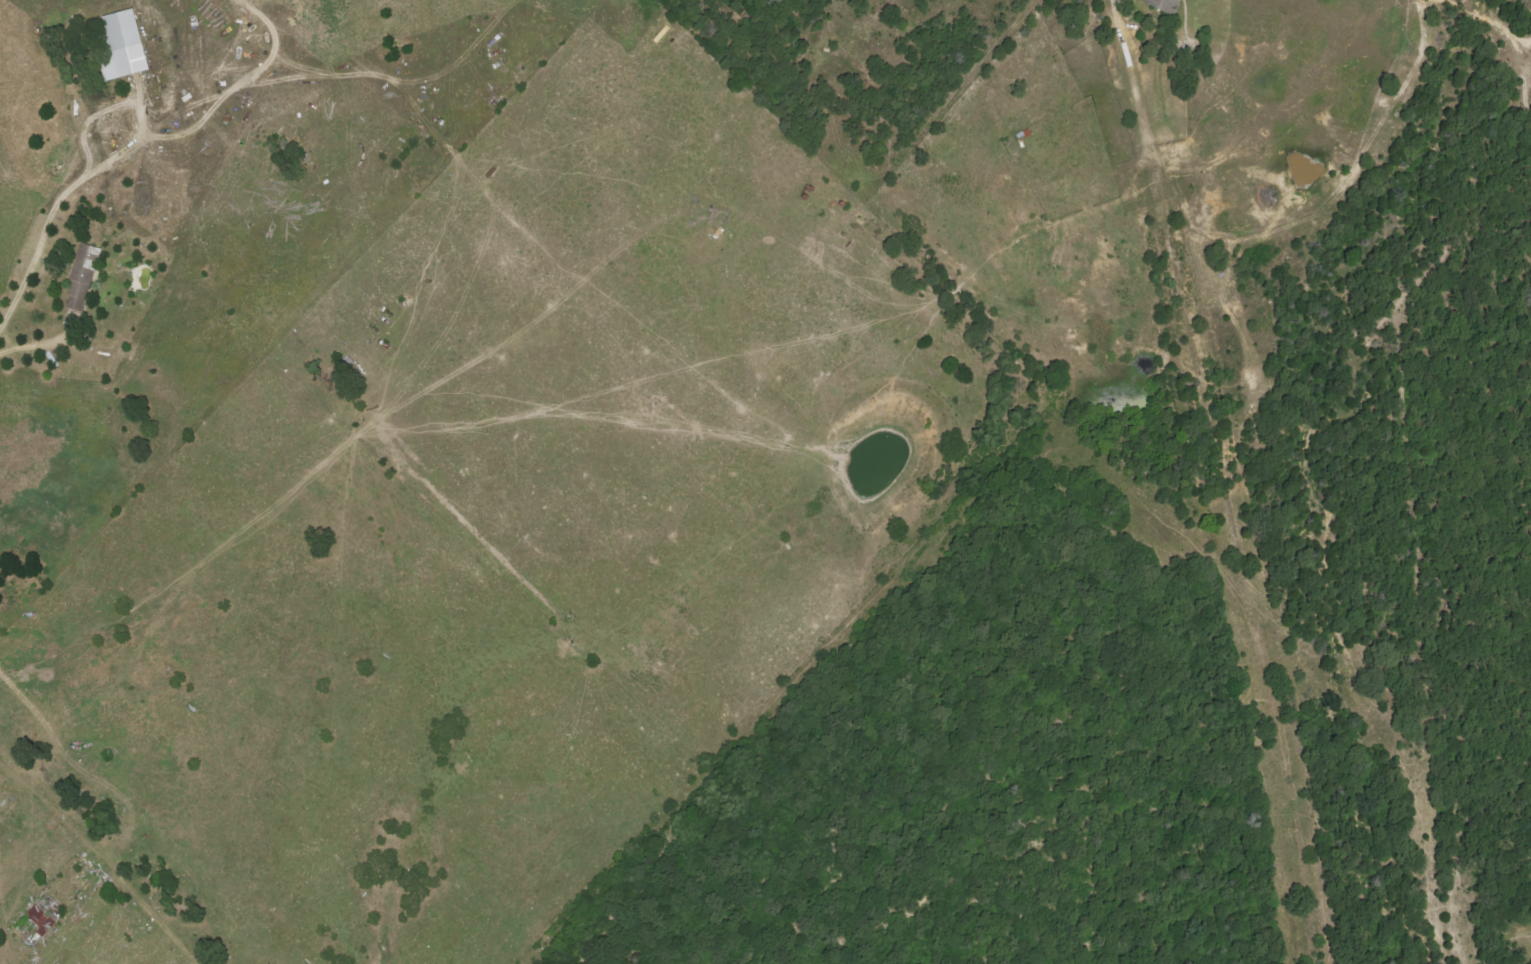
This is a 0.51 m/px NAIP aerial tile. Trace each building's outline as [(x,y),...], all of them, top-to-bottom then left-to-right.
[(1177,14),(1183,0),(1147,0),(1177,14)] [(107,16),(111,34),(102,37),(108,63),(104,64),(108,81),(153,71),(139,9),(107,16)] [(85,312),(105,248),(85,242),(66,306),(85,312)]
